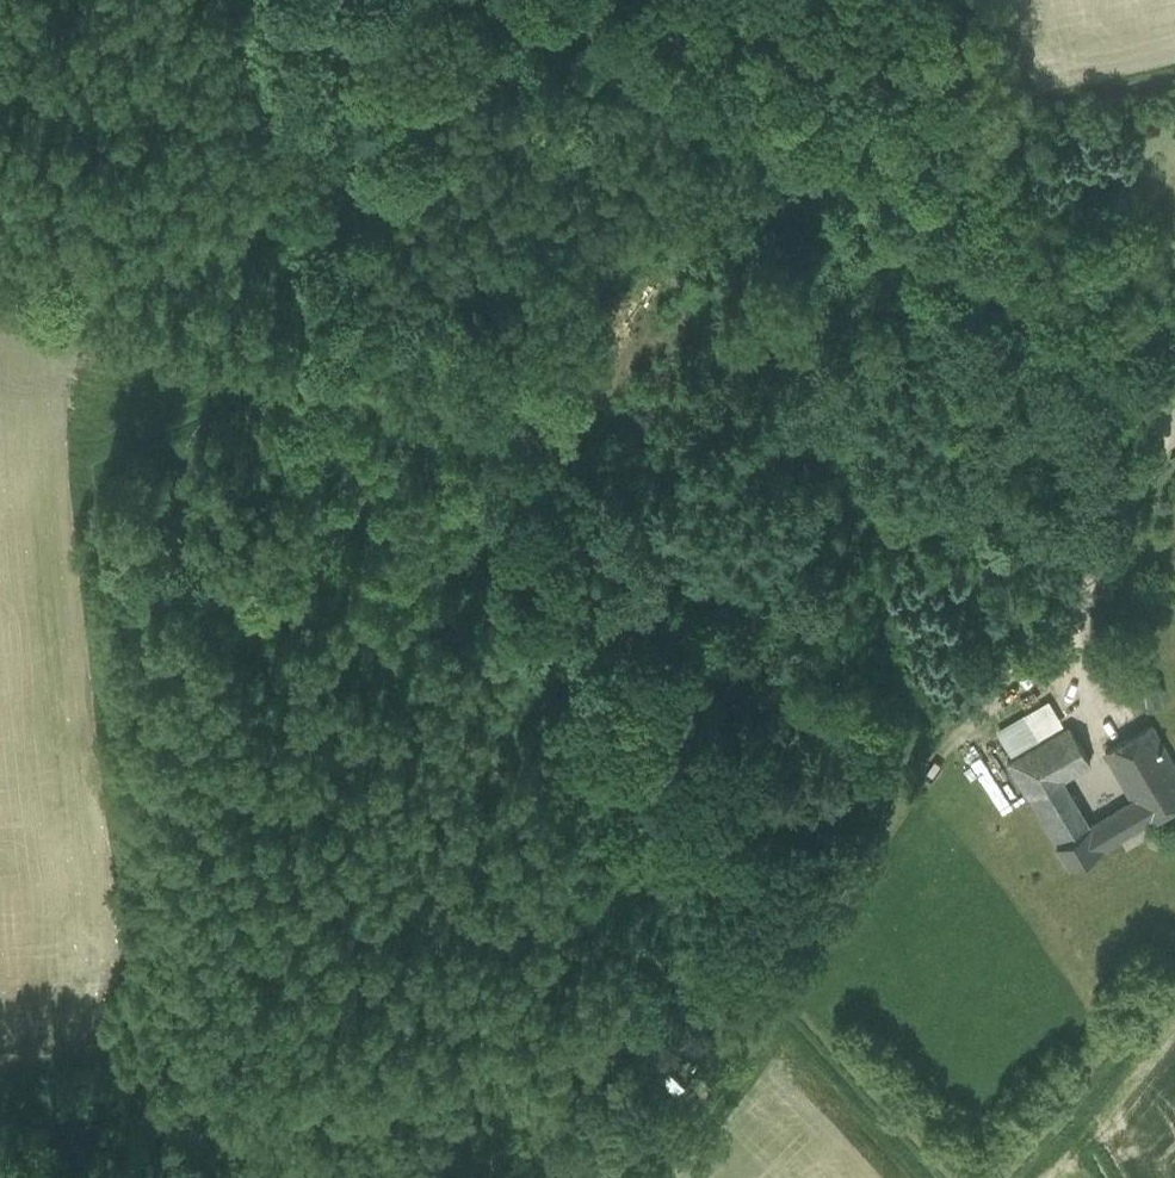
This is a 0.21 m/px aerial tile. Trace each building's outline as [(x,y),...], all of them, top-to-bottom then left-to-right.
[(1027,716),(1041,739),(1065,725),(1051,701),(1027,716)] [(1070,727),(1011,763),(1032,799),(1063,780),(1091,763),(1070,727)] [(1150,727),(1109,752),(1130,788),(1172,763),(1150,727)] [(1130,788),(1136,798),(1149,819),(1149,820),(1174,804),(1174,768),(1172,763),(1130,788)] [(1091,826),(1063,780),(1032,799),(1050,828),(1048,829),(1071,867),(1104,848),(1091,826)] [(1136,798),(1091,826),(1104,847),(1149,819),(1136,798)]
